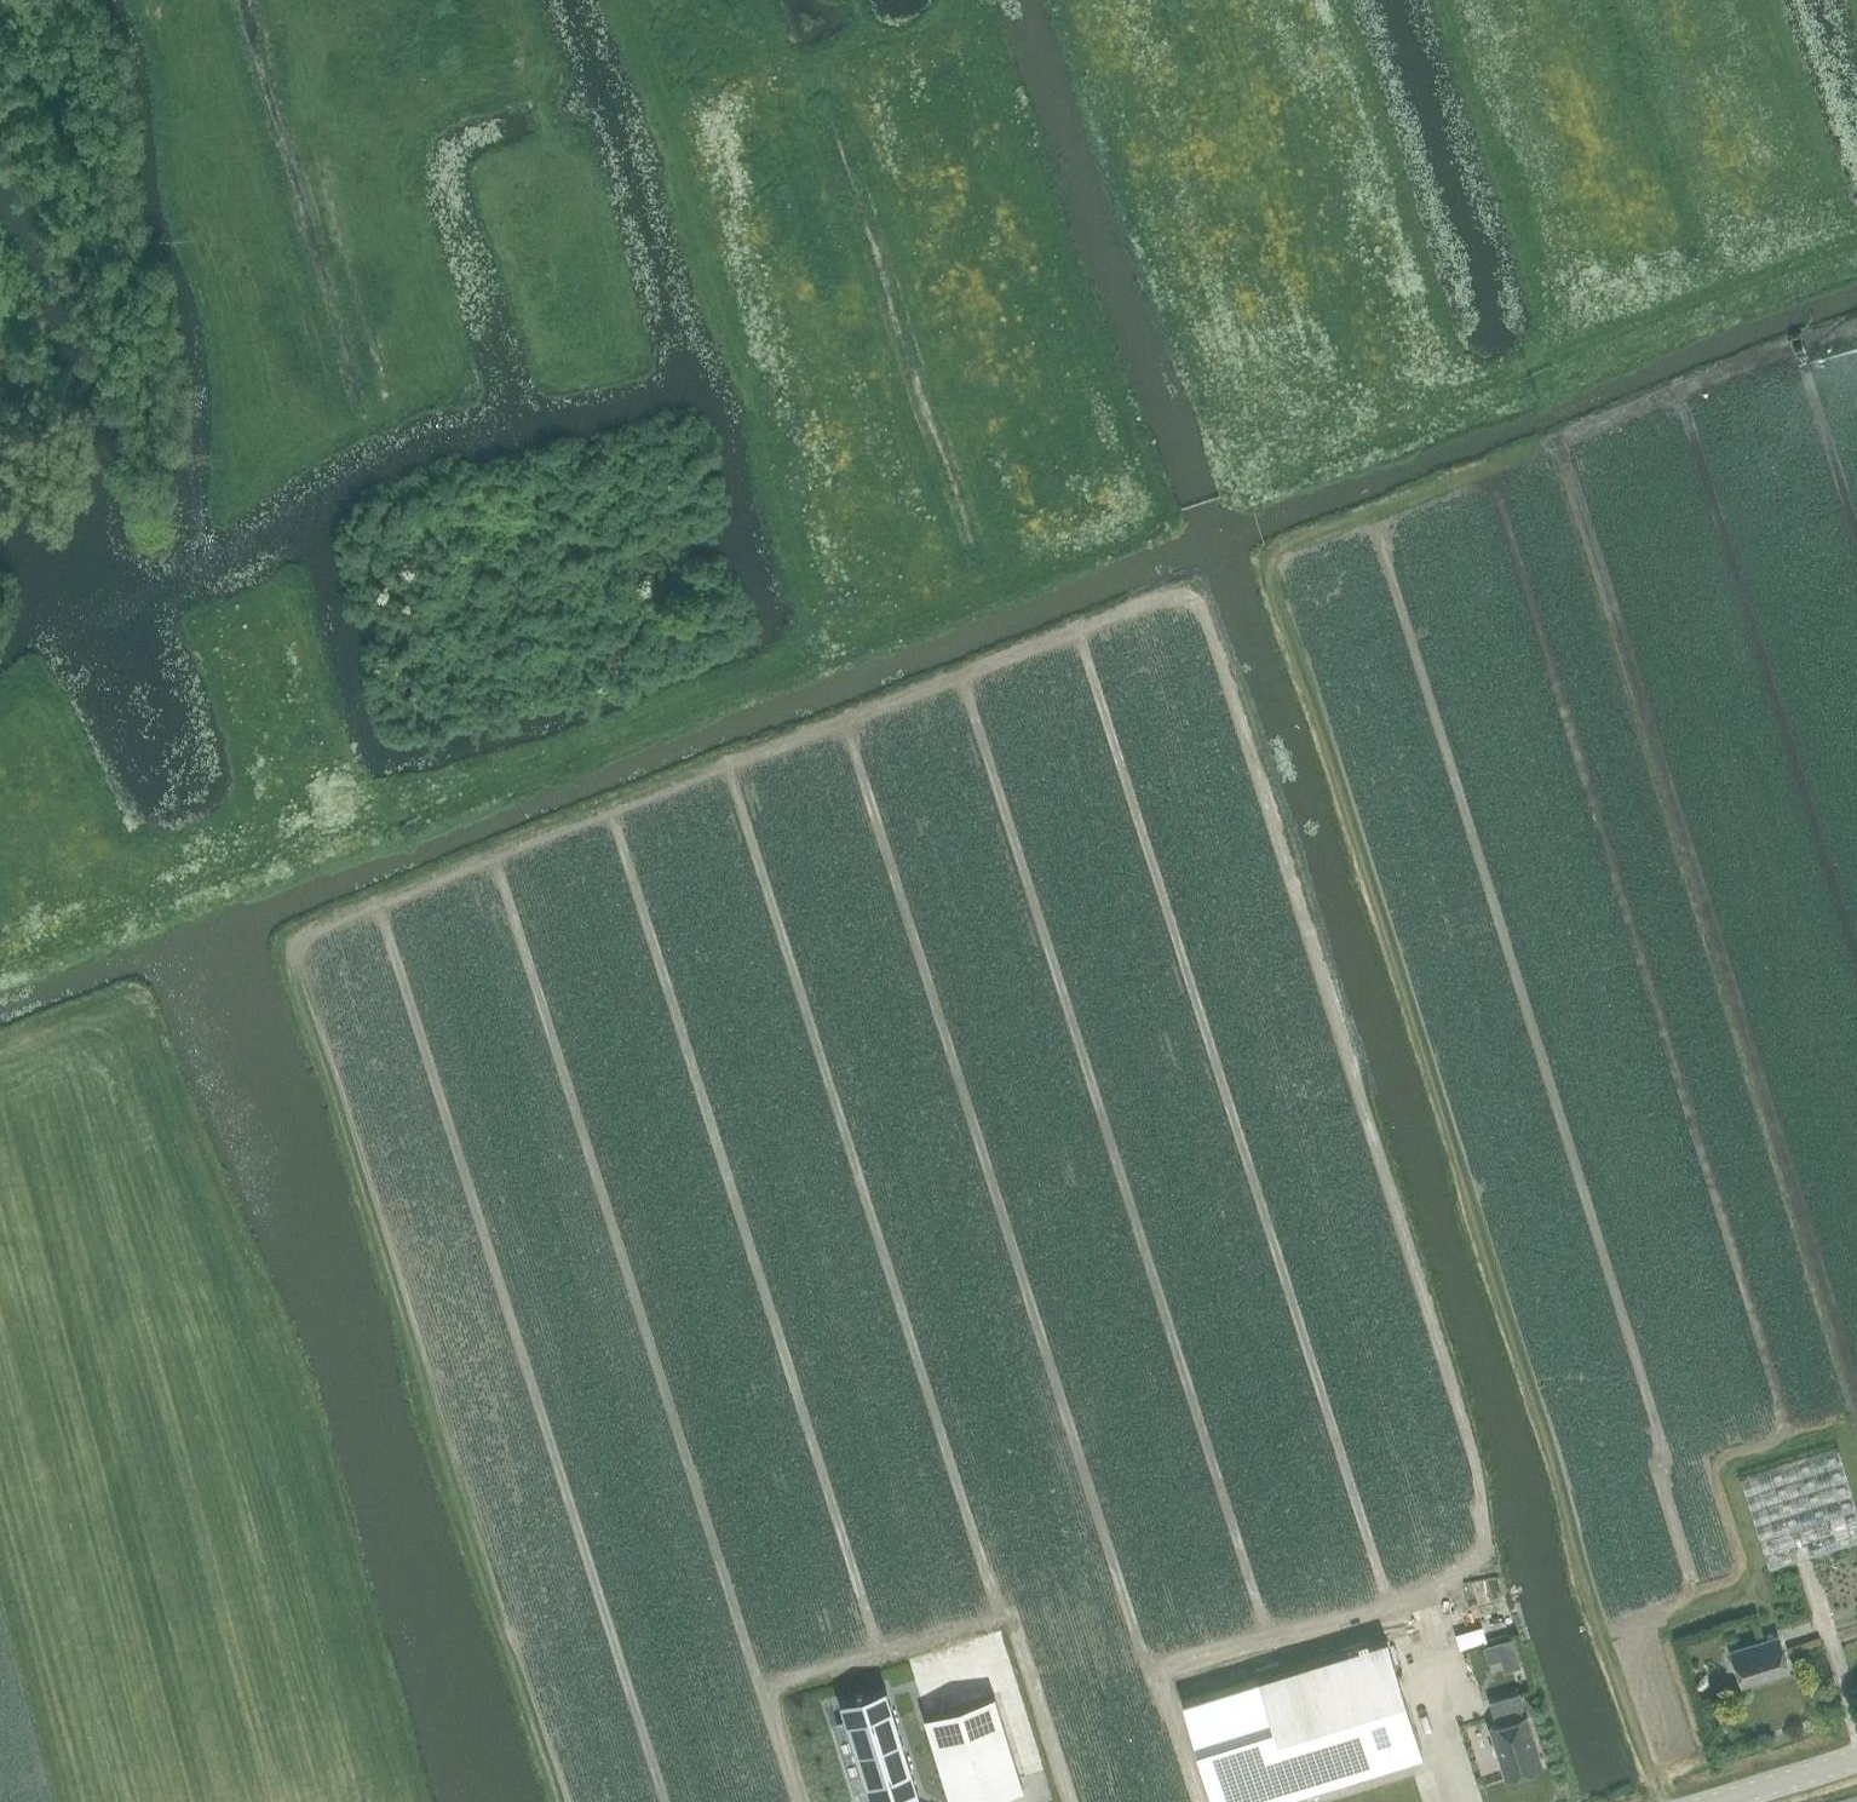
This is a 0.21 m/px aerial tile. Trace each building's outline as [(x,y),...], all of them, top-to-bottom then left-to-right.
[(1741,1478),(1769,1568),(1856,1541),(1856,1502),(1839,1447),(1741,1478)] [(1855,1547),(1848,1549),(1839,1554),(1835,1558),(1831,1563),(1828,1569),(1827,1577),(1827,1582),(1828,1588),(1831,1595),(1835,1599),(1838,1603),(1843,1606),(1851,1609),(1856,1610),(1856,1547),(1855,1547)] [(1732,1650),(1742,1683),(1789,1669),(1779,1636),(1732,1650)] [(1183,1702),(1214,1801),(1261,1801),(1293,1792),(1295,1791),(1422,1752),(1407,1703),(1387,1639),(1282,1671),(1259,1678),(1255,1679),(1183,1702)] [(872,1801),(883,1801),(918,1791),(885,1686),(841,1700),(846,1718),(868,1787),(872,1801)] [(1120,1698),(1115,1724),(1139,1728),(1143,1706),(1165,1711),(1168,1694),(1148,1690),(1145,1703),(1120,1698)] [(1489,1700),(1494,1715),(1501,1713),(1504,1721),(1489,1726),(1505,1777),(1542,1765),(1526,1714),(1523,1715),(1520,1707),(1524,1706),(1519,1691),(1489,1700)] [(951,1801),(973,1801),(1023,1787),(994,1694),(925,1715),(951,1801)]
